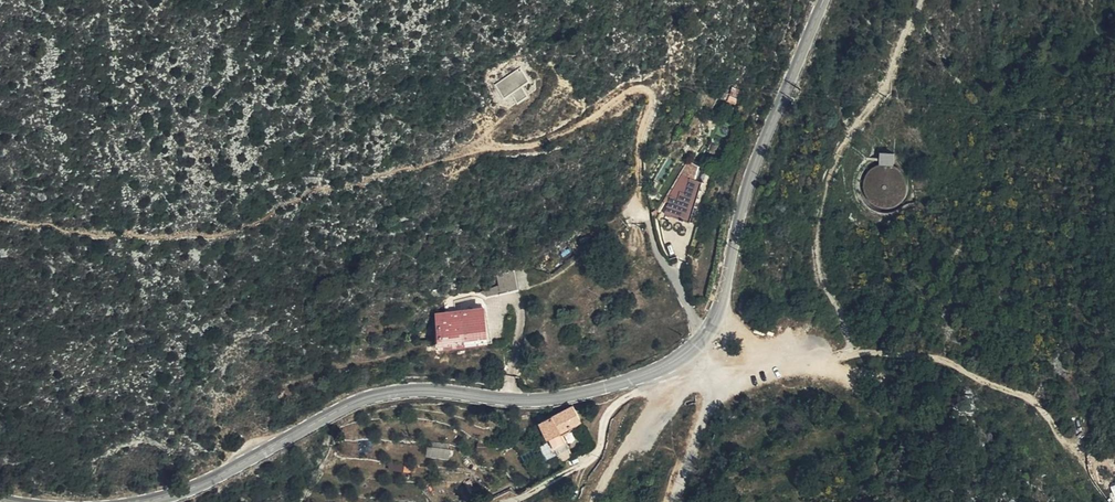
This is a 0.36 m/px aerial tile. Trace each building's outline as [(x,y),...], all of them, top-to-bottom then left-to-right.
[(880,150),(878,165),(872,168),(867,173),(864,179),(862,186),(863,192),(866,199),(871,204),(877,207),(884,208),(891,207),(898,204),(903,198),(906,191),(907,184),(904,176),(900,170),(893,166),(894,151),(880,150)] [(664,216),(686,225),(702,185),(689,180),(694,168),(685,163),(664,216)] [(522,298),(520,277),(495,280),(497,292),(490,293),(491,301),(522,298)] [(449,318),(434,320),(437,347),(453,345),(470,343),(482,339),(480,314),(449,318)] [(558,436),(575,426),(569,413),(540,428),(553,455),(563,450),(559,440),(558,436)] [(429,441),(428,455),(452,456),(453,442),(429,441)] [(390,460),(390,468),(417,470),(418,462),(390,460)]
